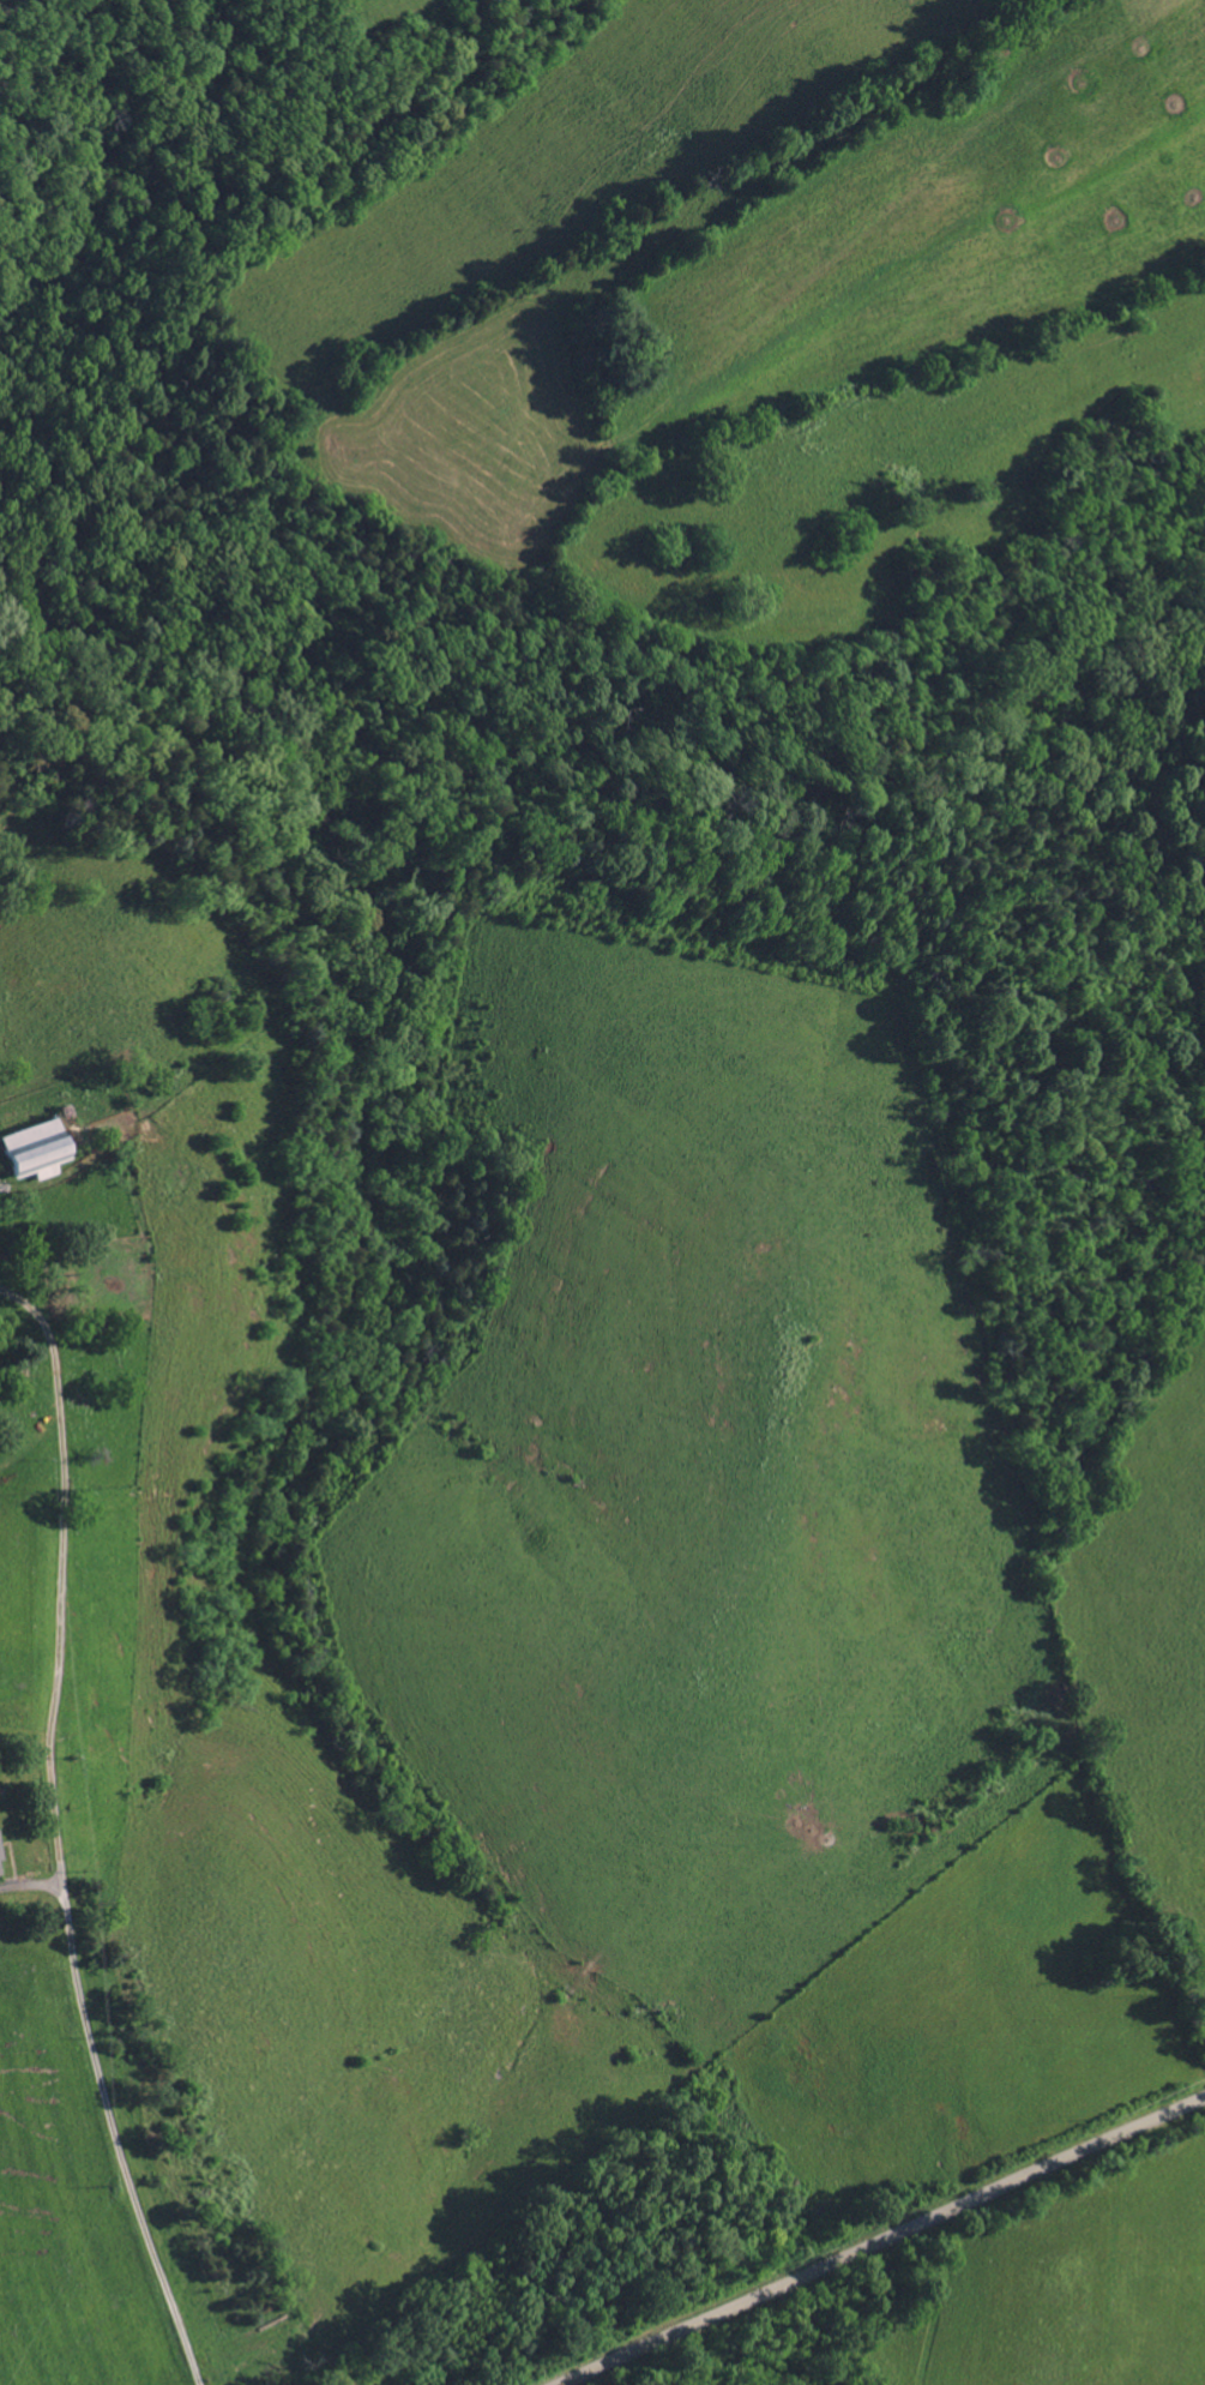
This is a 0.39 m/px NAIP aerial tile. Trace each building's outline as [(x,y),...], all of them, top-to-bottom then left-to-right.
[(6,1177),(0,1162),(0,1134),(46,1117),(60,1157),(6,1177)]
